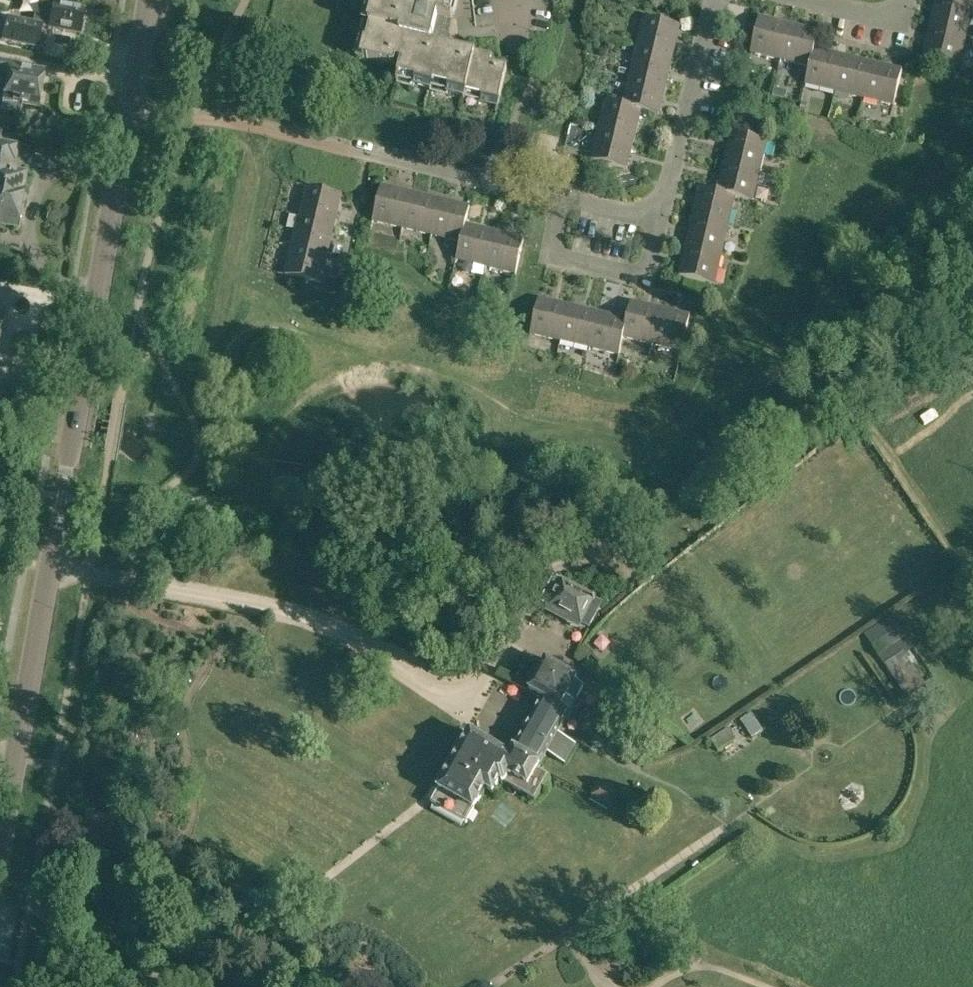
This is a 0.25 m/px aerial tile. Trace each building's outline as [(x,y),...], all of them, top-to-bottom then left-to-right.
[(498,104),(507,65),(490,61),(492,55),(461,48),(458,19),(452,18),(456,0),(370,0),(357,58),(401,68),(398,81),(498,104)] [(966,35),(972,8),(972,5),(953,0),(937,0),(930,26),(966,35)] [(48,29),(81,34),(85,8),(73,6),(64,5),(43,1),(40,19),(50,21),(48,29)] [(750,50),(776,57),(785,22),(759,15),(750,50)] [(644,16),(637,44),(673,52),(680,25),(644,16)] [(2,41),(38,49),(43,25),(7,17),(2,41)] [(776,57),(807,65),(812,46),(816,30),(785,22),(776,57)] [(923,56),(958,65),(966,35),(930,26),(923,56)] [(637,44),(630,74),(665,82),(673,52),(637,44)] [(803,83),(833,91),(842,54),(812,46),(807,65),(808,65),(803,83)] [(833,91),(862,98),(871,61),(842,54),(833,91)] [(21,114),(22,105),(38,107),(44,72),(32,70),(32,67),(0,61),(0,71),(8,73),(1,110),(21,114)] [(862,98),(892,106),(901,69),(871,61),(862,98)] [(623,104),(640,108),(658,112),(665,82),(630,74),(623,104)] [(772,97),(785,100),(787,92),(774,89),(772,97)] [(597,129),(633,138),(640,108),(623,104),(605,100),(597,129)] [(801,102),(800,108),(799,111),(805,113),(806,109),(807,104),(801,102)] [(590,159),(625,168),(633,138),(597,129),(590,159)] [(724,158),(759,167),(765,139),(730,131),(724,158)] [(16,227),(17,221),(21,218),(22,209),(20,206),(26,174),(7,171),(9,160),(16,161),(19,144),(0,141),(0,224),(16,227)] [(734,194),(733,194),(751,199),(759,167),(724,158),(717,188),(716,190),(734,194)] [(373,220),(401,226),(409,191),(381,184),(373,220)] [(299,215),(334,223),(341,194),(305,186),(299,215)] [(727,223),(733,194),(734,194),(716,190),(698,186),(692,214),(727,223)] [(401,226),(430,233),(439,198),(409,191),(401,226)] [(464,222),(465,223),(469,205),(439,198),(430,233),(460,240),(464,222)] [(685,244),(720,253),(727,223),(692,214),(685,244)] [(292,244),(327,252),(334,223),(299,215),(292,244)] [(456,258),(485,265),(494,229),(465,223),(464,222),(460,240),(456,258)] [(485,265),(515,272),(523,236),(494,229),(485,265)] [(285,274),(320,282),(327,252),(292,244),(285,274)] [(677,274),(712,283),(720,253),(685,244),(677,274)] [(342,247),(335,245),(333,254),(340,255),(342,247)] [(530,333),(560,340),(569,303),(539,296),(530,333)] [(627,317),(622,337),(651,344),(660,307),(631,300),(627,317)] [(560,340),(589,347),(598,310),(569,303),(560,340)] [(660,307),(651,344),(681,351),(690,314),(660,307)] [(589,347),(617,353),(621,337),(622,337),(627,317),(598,310),(589,347)] [(545,612),(580,630),(582,625),(589,628),(603,602),(596,598),(562,579),(561,580),(554,577),(540,602),(548,606),(545,612)] [(897,681),(909,698),(927,685),(925,682),(905,653),(914,647),(899,626),(899,627),(896,622),(891,615),(864,633),(896,682),(897,681)] [(545,699),(531,724),(574,749),(576,744),(558,734),(584,689),(575,684),(578,679),(547,661),(530,691),(545,699)] [(741,720),(753,738),(763,730),(751,713),(741,720)] [(432,802),(467,822),(487,789),(493,793),(500,782),(502,783),(507,783),(535,799),(549,776),(538,770),(547,752),(566,763),(574,749),(531,724),(511,758),(472,733),(432,802)] [(711,739),(718,750),(735,739),(728,728),(711,739)] [(591,796),(611,808),(619,794),(599,782),(591,796)]
